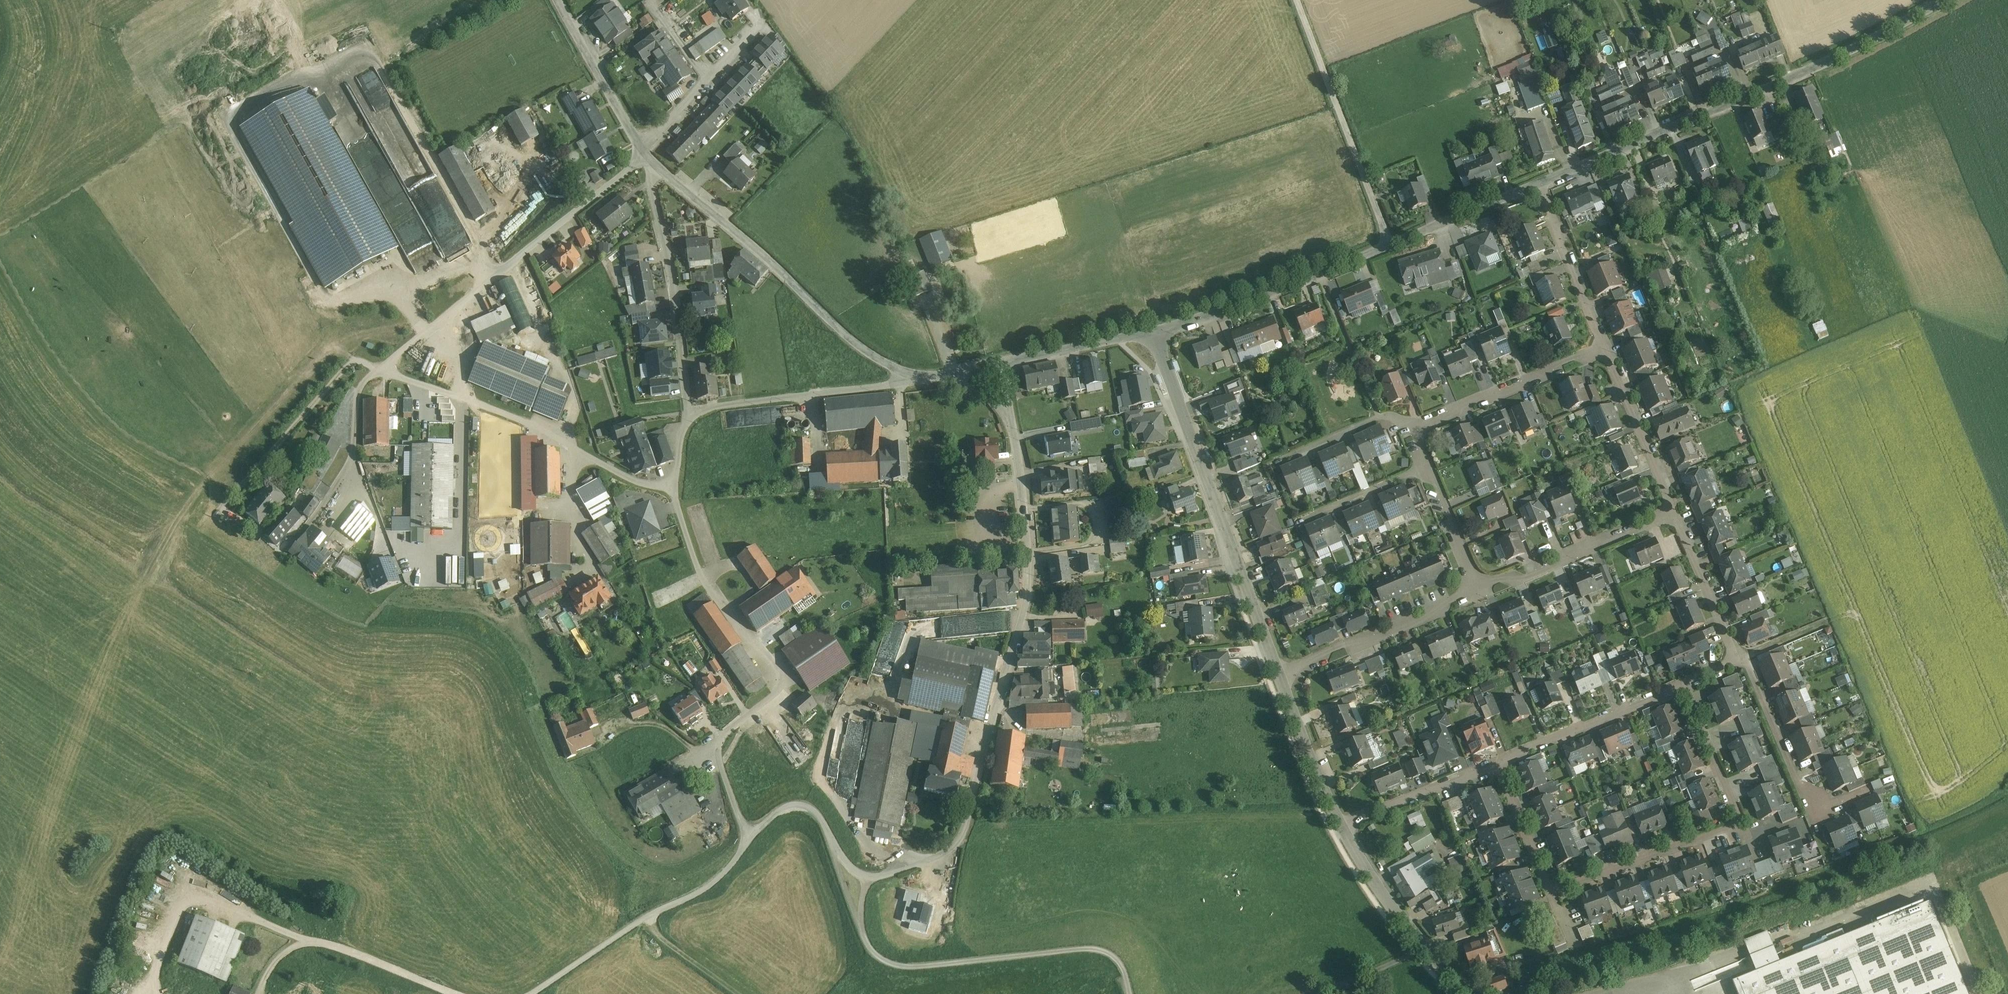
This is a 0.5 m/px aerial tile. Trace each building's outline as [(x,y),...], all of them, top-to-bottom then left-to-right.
[(591,9),(596,16),(611,6),(607,0),(604,0),(591,9)] [(721,1),(728,11),(727,12),(733,21),(748,10),(748,9),(747,9),(741,0),(722,0),(721,1)] [(596,16),(591,20),(600,32),(621,17),(612,5),(611,6),(596,16)] [(1697,19),(1707,26),(1713,17),(1703,10),(1697,19)] [(711,11),(702,16),(708,26),(717,21),(711,11)] [(690,13),(679,22),(683,27),(695,19),(690,13)] [(1740,13),(1726,19),(1728,25),(1733,23),(1736,30),(1739,28),(1745,25),(1740,13)] [(643,28),(654,20),(649,14),(638,22),(643,28)] [(621,17),(600,32),(608,44),(613,40),(628,30),(629,29),(621,17)] [(1749,36),(1745,25),(1739,28),(1743,38),(1749,36)] [(1607,29),(1599,32),(1603,43),(1612,40),(1607,29)] [(628,30),(613,40),(617,47),(632,36),(628,30)] [(676,54),(660,33),(636,50),(648,66),(657,60),(660,65),(676,54)] [(713,33),(703,40),(710,50),(720,43),(713,33)] [(1549,48),(1558,45),(1554,33),(1545,36),(1549,48)] [(771,41),(781,50),(786,46),(777,34),(771,41)] [(1708,35),(1697,39),(1699,46),(1701,50),(1712,45),(1708,35)] [(1728,48),(1723,36),(1716,38),(1721,51),(1728,48)] [(1777,37),(1753,47),(1761,64),(1784,54),(1777,37)] [(781,50),(771,41),(768,38),(752,55),(756,58),(767,69),(783,52),(781,50)] [(710,50),(703,40),(698,44),(705,53),(710,50)] [(705,53),(698,44),(693,47),(700,57),(705,53)] [(1701,50),(1704,58),(1715,53),(1712,45),(1701,50)] [(700,57),(693,47),(689,51),(695,60),(700,57)] [(1661,48),(1653,52),(1651,47),(1647,49),(1652,61),(1663,56),(1662,52),(1661,48)] [(1753,47),(1737,54),(1745,71),(1761,64),(1753,47)] [(1701,50),(1690,55),(1693,62),(1704,58),(1701,50)] [(1674,51),(1669,53),(1675,68),(1680,66),(1676,56),(1674,51)] [(1682,53),(1676,56),(1680,66),(1686,63),(1682,53)] [(691,75),(676,54),(660,65),(652,70),(658,79),(666,74),(674,86),(675,86),(676,86),(691,75)] [(1648,54),(1636,59),(1640,67),(1645,65),(1648,71),(1654,68),(1648,54)] [(756,58),(747,67),(760,79),(769,70),(767,69),(756,58)] [(1722,60),(1708,67),(1716,87),(1731,81),(1722,60)] [(1528,62),(1516,67),(1521,79),(1533,75),(1528,62)] [(1662,65),(1654,68),(1657,75),(1665,72),(1662,65)] [(735,79),(748,92),(760,79),(747,67),(735,79)] [(1708,67),(1693,73),(1702,93),(1716,87),(1708,67)] [(1648,71),(1646,72),(1649,79),(1657,75),(1654,68),(1648,71)] [(1615,71),(1610,74),(1613,83),(1614,82),(1619,80),(1615,71)] [(1631,76),(1629,72),(1623,75),(1629,88),(1635,85),(1631,76)] [(1610,74),(1604,76),(1608,86),(1609,89),(1615,86),(1614,82),(1613,83),(1610,74)] [(1634,75),(1631,76),(1635,85),(1640,83),(1636,74),(1634,75)] [(1537,75),(1518,82),(1528,111),(1547,104),(1537,75)] [(1675,76),(1667,80),(1669,84),(1662,87),(1669,103),(1684,96),(1675,76)] [(748,92),(735,79),(724,91),(737,103),(748,92)] [(1508,81),(1497,86),(1500,95),(1512,91),(1508,81)] [(1615,86),(1609,89),(1609,90),(1612,96),(1624,91),(1621,84),(1615,86)] [(1563,86),(1564,102),(1575,101),(1574,85),(1563,86)] [(1654,85),(1646,89),(1654,109),(1669,103),(1662,87),(1656,90),(1654,85)] [(672,87),(664,93),(671,102),(682,95),(676,86),(675,86),(674,86),(672,87)] [(1608,86),(1596,91),(1598,95),(1609,90),(1609,89),(1608,86)] [(1609,90),(1598,95),(1600,101),(1612,96),(1609,90)] [(1812,90),(1795,97),(1808,127),(1825,119),(1812,90)] [(737,103),(724,91),(712,103),(713,104),(725,115),(737,103)] [(307,92),(241,128),(295,224),(291,226),(326,287),(395,248),(307,92)] [(573,93),(562,100),(563,100),(571,114),(570,115),(571,115),(574,114),(573,113),(581,108),(573,94),(574,94),(573,93)] [(1640,120),(1631,99),(1616,105),(1625,126),(1640,120)] [(606,128),(592,103),(592,102),(581,108),(573,113),(574,114),(587,138),(584,140),(585,140),(606,128)] [(394,106),(342,136),(362,171),(361,175),(363,179),(368,177),(366,170),(371,167),(376,165),(378,172),(382,173),(384,180),(394,178),(409,202),(413,204),(414,200),(418,202),(422,209),(434,206),(435,203),(438,204),(441,196),(435,174),(428,176),(427,171),(429,170),(432,162),(411,126),(406,124),(406,125),(393,104),(394,106)] [(713,104),(700,119),(712,131),(715,128),(726,117),(725,115),(713,104)] [(1595,143),(1580,104),(1570,108),(1573,116),(1567,119),(1578,150),(1595,143)] [(1616,105),(1601,112),(1610,132),(1625,126),(1616,105)] [(524,110),(439,157),(475,223),(495,212),(474,173),(539,137),(524,110)] [(1761,112),(1745,119),(1754,141),(1770,135),(1771,135),(1767,126),(1761,112)] [(712,131),(700,119),(685,134),(697,146),(707,136),(712,131)] [(1784,119),(1767,126),(1771,135),(1770,135),(1772,139),(1789,132),(1784,119)] [(1543,123),(1525,129),(1537,166),(1555,160),(1543,123)] [(606,128),(585,140),(585,141),(585,140),(596,160),(596,161),(613,152),(613,151),(602,131),(606,128)] [(718,131),(715,128),(712,131),(707,136),(710,139),(718,131)] [(685,134),(684,134),(667,152),(679,165),(693,151),(695,153),(699,149),(697,146),(685,134)] [(1832,138),(1836,149),(1842,147),(1838,136),(1832,138)] [(763,138),(754,147),(761,154),(770,145),(763,138)] [(1708,140),(1696,145),(1695,144),(1687,147),(1694,163),(1706,158),(1708,162),(1716,159),(1708,140)] [(744,149),(737,142),(735,145),(742,152),(744,149)] [(735,145),(723,157),(730,164),(742,152),(735,145)] [(1502,164),(1496,147),(1489,150),(1491,156),(1492,156),(1496,166),(1502,164)] [(1513,148),(1503,153),(1506,161),(1516,157),(1513,148)] [(1491,156),(1477,162),(1484,182),(1499,176),(1496,166),(1492,156),(1491,156)] [(1464,167),(1461,160),(1454,163),(1461,180),(1467,177),(1464,167)] [(1669,160),(1657,165),(1657,164),(1649,167),(1655,183),(1667,178),(1669,182),(1677,178),(1669,160)] [(755,178),(738,161),(724,174),(742,191),(755,178)] [(1464,167),(1467,177),(1471,187),(1484,182),(1477,162),(1464,167)] [(592,173),(595,182),(603,179),(600,170),(592,173)] [(1639,200),(1629,176),(1617,181),(1616,180),(1608,184),(1612,194),(1619,209),(1639,200)] [(1424,177),(1417,179),(1420,185),(1423,192),(1429,190),(1424,177)] [(1608,184),(1598,188),(1602,198),(1612,194),(1608,184)] [(1420,185),(1404,191),(1404,192),(1398,194),(1401,203),(1404,204),(1409,202),(1412,211),(1428,205),(1423,192),(1420,185)] [(1586,189),(1574,194),(1574,193),(1566,197),(1573,213),(1584,208),(1586,212),(1594,208),(1586,189)] [(632,215),(619,199),(619,200),(605,211),(597,217),(609,232),(632,215)] [(1772,205),(1761,210),(1767,224),(1778,219),(1772,205)] [(1642,209),(1626,215),(1634,234),(1643,230),(1639,221),(1646,218),(1642,209)] [(1744,235),(1753,230),(1747,217),(1738,221),(1744,235)] [(1588,220),(1577,225),(1580,232),(1591,228),(1588,220)] [(1534,226),(1516,234),(1526,259),(1545,251),(1534,226)] [(574,233),(582,249),(593,243),(585,227),(574,233)] [(941,232),(920,240),(931,268),(952,260),(941,232)] [(1492,233),(1465,243),(1477,272),(1489,267),(1486,259),(1500,253),(1492,233)] [(612,240),(603,240),(603,252),(612,252),(612,240)] [(715,279),(724,279),(720,240),(708,241),(711,266),(713,266),(715,279)] [(708,241),(686,243),(688,262),(710,260),(708,241)] [(551,254),(562,270),(567,267),(569,271),(578,265),(575,261),(579,258),(569,242),(551,254)] [(636,245),(624,248),(626,254),(638,251),(636,245)] [(769,271),(744,251),(731,267),(732,268),(741,274),(756,287),(769,271)] [(1439,251),(1409,260),(1399,263),(1406,286),(1418,282),(1421,290),(1449,281),(1439,251)] [(1609,255),(1598,260),(1600,265),(1611,261),(1609,255)] [(1538,261),(1527,265),(1528,269),(1526,270),(1529,277),(1542,272),(1538,261)] [(1612,263),(1588,273),(1593,284),(1617,274),(1612,263)] [(648,265),(627,269),(622,270),(623,279),(633,277),(634,287),(635,287),(638,306),(654,303),(651,284),(648,265)] [(708,273),(701,274),(701,276),(691,278),(691,283),(715,281),(715,279),(713,266),(711,266),(711,267),(707,267),(708,273)] [(741,274),(732,268),(728,274),(728,277),(734,282),(741,274)] [(1654,271),(1660,290),(1672,287),(1666,268),(1654,271)] [(923,272),(910,277),(914,287),(908,289),(895,294),(899,302),(909,299),(930,291),(923,272)] [(1542,272),(1529,277),(1533,287),(1537,286),(1537,285),(1547,281),(1542,272)] [(1617,274),(1593,284),(1598,296),(1622,285),(1617,274)] [(534,326),(512,276),(495,284),(517,334),(534,326)] [(1547,281),(1537,285),(1537,286),(1546,307),(1565,299),(1556,277),(1547,281)] [(1373,297),(1375,296),(1380,309),(1387,306),(1377,281),(1368,284),(1373,297)] [(1368,284),(1342,294),(1350,313),(1376,303),(1373,297),(1368,284)] [(715,288),(702,289),(703,296),(713,295),(716,295),(715,288)] [(1623,288),(1612,293),(1614,298),(1625,294),(1623,288)] [(1453,297),(1463,299),(1465,291),(1455,289),(1453,297)] [(1625,294),(1614,298),(1618,308),(1629,303),(1625,294)] [(703,296),(693,298),(695,318),(704,317),(703,311),(714,310),(713,295),(703,296)] [(1618,308),(1605,313),(1610,324),(1634,314),(1629,303),(1618,308)] [(1318,305),(1295,314),(1306,340),(1328,331),(1318,305)] [(1634,314),(1610,324),(1614,335),(1627,330),(1638,325),(1634,314)] [(1819,334),(1808,339),(1811,347),(1834,338),(1825,318),(1814,323),(1819,334)] [(1274,319),(1253,327),(1260,346),(1264,355),(1277,350),(1274,341),(1281,339),(1274,319)] [(1511,334),(1505,320),(1497,323),(1499,328),(1500,328),(1504,337),(1511,334)] [(1563,320),(1547,327),(1548,327),(1552,338),(1550,339),(1550,340),(1552,340),(1555,346),(1571,339),(1563,320)] [(664,321),(639,324),(642,344),(667,341),(664,321)] [(1638,325),(1627,330),(1631,339),(1634,337),(1642,334),(1638,325)] [(1253,327),(1233,334),(1240,354),(1260,346),(1253,327)] [(1504,337),(1500,328),(1499,328),(1489,333),(1499,358),(1511,354),(1504,337)] [(1287,330),(1281,332),(1286,347),(1292,344),(1287,330)] [(1475,332),(1468,335),(1471,342),(1474,350),(1481,347),(1477,337),(1475,332)] [(1477,337),(1481,347),(1488,363),(1492,362),(1499,358),(1489,333),(1480,336),(1477,337)] [(1216,337),(1209,340),(1208,340),(1209,343),(1192,349),(1193,349),(1195,356),(1198,365),(1222,356),(1222,357),(1223,357),(1216,337)] [(1631,339),(1621,343),(1624,349),(1637,344),(1634,337),(1631,339)] [(1624,349),(1624,350),(1629,361),(1651,352),(1646,340),(1637,344),(1624,349)] [(1474,350),(1471,342),(1461,346),(1464,353),(1465,352),(1469,364),(1478,360),(1474,350)] [(551,370),(484,343),(474,368),(472,367),(470,371),(472,372),(468,381),(535,409),(547,379),(551,370)] [(599,352),(576,358),(578,366),(618,356),(615,347),(606,349),(604,343),(597,345),(599,352)] [(1241,363),(1236,348),(1230,351),(1235,365),(1241,363)] [(1230,351),(1224,353),(1228,367),(1235,365),(1230,351)] [(1464,353),(1446,360),(1453,378),(1472,370),(1469,364),(1465,352),(1464,353)] [(1651,352),(1629,361),(1634,373),(1647,368),(1656,364),(1651,352)] [(668,354),(647,357),(649,380),(650,380),(668,378),(671,378),(670,370),(671,370),(670,361),(669,362),(668,354)] [(725,355),(704,357),(705,366),(726,363),(725,355)] [(430,372),(436,374),(441,361),(431,357),(428,366),(432,367),(430,372)] [(1054,362),(1023,369),(1028,391),(1059,385),(1054,362)] [(1433,364),(1414,372),(1420,386),(1421,385),(1421,384),(1426,382),(1428,387),(1427,388),(1427,389),(1442,383),(1433,362),(1432,362),(1433,364)] [(706,367),(693,368),(695,377),(707,375),(706,367)] [(1650,374),(1647,368),(1634,373),(1637,380),(1650,374)] [(581,369),(579,376),(589,379),(591,371),(581,369)] [(1404,369),(1395,373),(1396,375),(1398,374),(1404,388),(1410,385),(1404,369)] [(1404,388),(1398,374),(1396,375),(1385,379),(1383,385),(1386,393),(1385,396),(1388,397),(1391,404),(1402,399),(1405,400),(1406,397),(1406,398),(1407,395),(1404,388)] [(1650,374),(1637,380),(1640,386),(1653,381),(1650,374)] [(707,375),(695,377),(698,401),(719,397),(716,379),(708,380),(707,375)] [(1640,386),(1639,386),(1645,398),(1667,389),(1662,377),(1653,381),(1640,386)] [(670,394),(668,378),(650,380),(652,396),(670,394)] [(1148,391),(1145,378),(1125,382),(1127,395),(1148,391)] [(567,387),(547,379),(535,409),(534,411),(559,422),(567,400),(562,398),(567,387)] [(1240,379),(1224,386),(1228,397),(1233,395),(1244,390),(1240,379)] [(1581,379),(1560,387),(1564,397),(1567,396),(1572,409),(1589,401),(1590,401),(1586,391),(1581,379)] [(1072,380),(1062,382),(1066,399),(1075,397),(1072,380)] [(1595,387),(1586,391),(1590,401),(1589,401),(1591,407),(1601,402),(1595,387)] [(1667,389),(1645,398),(1650,410),(1663,405),(1672,401),(1667,389)] [(1150,403),(1148,391),(1127,395),(1130,407),(1150,403)] [(1228,397),(1210,403),(1212,409),(1210,414),(1226,421),(1228,418),(1240,414),(1233,395),(1228,397)] [(893,396),(824,402),(827,432),(868,428),(866,454),(826,455),(827,477),(809,478),(810,491),(828,490),(828,491),(839,491),(839,484),(881,483),(879,453),(881,427),(895,426),(893,396)] [(413,400),(388,399),(388,401),(389,401),(389,414),(412,414),(413,400)] [(388,401),(364,400),(364,446),(389,447),(389,414),(389,401),(388,401)] [(1531,405),(1514,412),(1522,433),(1539,426),(1540,426),(1536,417),(1531,405)] [(1663,405),(1650,410),(1653,417),(1662,413),(1666,411),(1663,405)] [(1621,429),(1612,406),(1591,414),(1601,438),(1608,435),(1621,429)] [(1666,411),(1662,413),(1665,419),(1682,412),(1679,406),(1666,411)] [(758,407),(758,418),(777,417),(776,407),(758,407)] [(1070,422),(1077,418),(1072,409),(1065,413),(1070,422)] [(1142,410),(1124,414),(1126,423),(1132,422),(1132,420),(1143,418),(1142,410)] [(1506,410),(1500,412),(1500,413),(1501,413),(1506,426),(1512,424),(1506,410)] [(1584,410),(1575,414),(1577,419),(1586,415),(1584,410)] [(1665,419),(1654,424),(1661,439),(1694,425),(1687,410),(1682,412),(1665,419)] [(1500,413),(1485,419),(1484,421),(1483,422),(1485,429),(1488,430),(1493,440),(1501,437),(1502,439),(1510,436),(1506,426),(1501,413),(1500,413)] [(1574,414),(1569,417),(1572,423),(1577,421),(1574,414)] [(1739,427),(1745,423),(1738,414),(1732,419),(1739,427)] [(1165,439),(1160,415),(1143,418),(1132,420),(1132,422),(1134,431),(1144,429),(1146,443),(1165,439)] [(1548,428),(1542,415),(1536,417),(1540,426),(1539,426),(1541,431),(1548,428)] [(1099,418),(1066,425),(1068,433),(1101,426),(1099,418)] [(641,421),(614,430),(618,440),(624,438),(643,431),(644,431),(641,421)] [(809,428),(810,427),(809,425),(808,424),(807,423),(805,422),(803,423),(802,424),(801,425),(801,427),(801,428),(802,430),(804,431),(805,431),(807,431),(808,430),(809,428)] [(795,429),(795,427),(795,426),(794,424),(792,423),(791,423),(789,424),(788,424),(787,426),(786,428),(787,429),(788,431),(789,432),(791,432),(793,432),(794,431),(795,429)] [(1469,425),(1453,432),(1459,447),(1457,447),(1459,452),(1461,453),(1466,451),(1465,449),(1479,443),(1475,436),(1474,436),(1469,425)] [(1384,435),(1380,426),(1367,432),(1378,457),(1391,452),(1389,447),(1384,435)] [(1484,441),(1478,426),(1473,429),(1475,436),(1479,443),(1484,441)] [(662,429),(645,435),(648,443),(649,442),(657,466),(673,461),(662,429)] [(1251,429),(1225,439),(1232,458),(1258,448),(1255,440),(1257,439),(1256,437),(1254,438),(1251,429)] [(1621,429),(1608,435),(1611,442),(1624,436),(1621,429)] [(643,431),(624,438),(629,450),(628,450),(636,474),(657,466),(649,442),(648,443),(645,435),(643,431)] [(1367,432),(1354,437),(1358,447),(1363,459),(1365,463),(1378,457),(1367,432)] [(1068,433),(1044,437),(1048,456),(1072,452),(1070,441),(1068,433)] [(1390,433),(1384,435),(1389,447),(1395,445),(1390,433)] [(320,449),(335,457),(342,443),(326,436),(320,449)] [(535,451),(535,439),(522,439),(523,511),(536,511),(535,451)] [(1077,440),(1070,441),(1072,452),(1079,450),(1077,440)] [(1690,440),(1669,449),(1675,463),(1686,459),(1688,463),(1689,463),(1698,459),(1696,454),(1697,450),(1696,447),(1692,445),(1690,440)] [(795,441),(786,442),(787,467),(796,466),(795,441)] [(810,441),(795,441),(796,466),(811,466),(810,441)] [(996,441),(975,442),(976,460),(977,460),(992,460),(993,460),(993,457),(997,457),(996,441)] [(1344,444),(1331,449),(1342,475),(1355,469),(1354,466),(1348,453),(1344,444)] [(454,447),(412,446),(411,509),(453,509),(454,447)] [(905,446),(891,446),(891,453),(879,453),(881,483),(893,481),(893,483),(907,482),(905,446)] [(1363,459),(1358,447),(1353,449),(1353,451),(1358,461),(1363,459)] [(1629,448),(1614,454),(1622,474),(1632,470),(1638,468),(1629,448)] [(1342,475),(1331,449),(1318,455),(1329,480),(1342,475)] [(559,498),(558,450),(535,451),(536,499),(559,498)] [(1358,461),(1353,451),(1348,453),(1354,466),(1359,463),(1358,461)] [(1175,454),(1160,459),(1162,465),(1151,469),(1152,469),(1156,479),(1155,479),(1181,470),(1175,454)] [(1100,464),(1099,457),(1088,459),(1090,475),(1106,473),(1105,464),(1100,464)] [(1146,458),(1129,460),(1129,468),(1147,466),(1146,458)] [(1246,458),(1234,463),(1238,473),(1250,468),(1246,458)] [(1312,471),(1307,458),(1294,463),(1304,489),(1317,484),(1312,471)] [(1686,459),(1675,463),(1680,474),(1691,469),(1689,463),(1688,463),(1686,459)] [(992,460),(977,460),(978,468),(992,468),(992,460)] [(1294,463),(1281,468),(1285,477),(1289,489),(1291,494),(1304,489),(1294,463)] [(1487,463),(1469,471),(1475,487),(1485,482),(1493,479),(1493,478),(1491,473),(1487,463)] [(1680,474),(1678,474),(1681,483),(1684,482),(1683,480),(1698,474),(1695,467),(1691,469),(1680,474)] [(1318,468),(1312,471),(1317,484),(1318,487),(1324,484),(1318,468)] [(1632,470),(1622,474),(1620,474),(1623,480),(1634,476),(1632,470)] [(1698,474),(1683,480),(1684,482),(1689,494),(1709,485),(1703,471),(1698,474)] [(1081,473),(1054,476),(1054,474),(1046,475),(1046,477),(1040,478),(1042,496),(1063,493),(1065,495),(1073,494),(1075,492),(1075,491),(1083,490),(1081,473)] [(1259,474),(1247,479),(1250,486),(1262,482),(1259,474)] [(583,482),(586,487),(596,481),(593,476),(583,482)] [(1499,476),(1493,478),(1493,479),(1485,482),(1490,493),(1504,487),(1499,476)] [(1285,477),(1279,480),(1284,492),(1289,489),(1285,477)] [(1247,479),(1232,484),(1240,503),(1253,498),(1254,497),(1251,489),(1250,486),(1247,479)] [(1570,480),(1562,484),(1563,488),(1566,486),(1570,495),(1576,493),(1570,480)] [(1620,481),(1605,488),(1609,497),(1616,494),(1615,490),(1623,487),(1620,481)] [(246,512),(261,524),(278,504),(282,508),(290,499),(270,482),(246,512)] [(1623,487),(1615,490),(1616,494),(1622,507),(1640,499),(1633,482),(1623,487)] [(1176,485),(1164,490),(1167,500),(1170,499),(1169,497),(1179,494),(1176,485)] [(1262,485),(1251,489),(1254,497),(1253,498),(1254,499),(1266,495),(1262,485)] [(1405,485),(1392,491),(1403,517),(1406,524),(1419,519),(1415,508),(1408,492),(1405,485)] [(1709,485),(1689,494),(1694,506),(1695,507),(1709,502),(1715,499),(1709,485)] [(1563,488),(1548,494),(1557,518),(1576,510),(1570,495),(1566,486),(1563,488)] [(1419,487),(1408,492),(1415,508),(1426,504),(1419,487)] [(601,489),(581,500),(585,507),(604,495),(601,489)] [(828,490),(810,491),(810,494),(811,499),(828,499),(828,493),(828,491),(828,490)] [(1179,494),(1169,497),(1170,499),(1174,511),(1184,507),(1186,513),(1196,510),(1189,490),(1179,494)] [(1403,517),(1392,491),(1379,496),(1385,509),(1390,522),(1403,517)] [(1266,495),(1254,499),(1257,507),(1262,505),(1276,500),(1277,499),(1274,492),(1266,495)] [(1548,510),(1541,494),(1532,497),(1535,504),(1539,502),(1543,512),(1548,510)] [(604,495),(585,507),(593,522),(613,511),(604,495)] [(1500,495),(1482,503),(1489,520),(1507,512),(1500,495)] [(1122,543),(1117,496),(1105,497),(1110,545),(1122,543)] [(309,497),(300,509),(309,516),(318,504),(309,497)] [(1276,500),(1262,505),(1264,511),(1272,508),(1273,511),(1279,509),(1276,500)] [(1543,512),(1539,502),(1535,504),(1524,508),(1527,516),(1526,517),(1530,527),(1546,521),(1543,512)] [(1709,502),(1695,507),(1694,506),(1691,507),(1695,515),(1711,508),(1709,502)] [(626,511),(637,540),(659,532),(649,503),(626,511)] [(1369,503),(1356,508),(1367,534),(1380,529),(1373,513),(1369,503)] [(331,505),(322,516),(326,520),(335,508),(331,505)] [(298,516),(288,508),(281,517),(275,524),(284,532),(298,516)] [(1078,508),(1050,510),(1053,544),(1080,542),(1078,508)] [(1264,511),(1253,515),(1261,538),(1280,531),(1273,511),(1272,508),(1264,511)] [(1356,508),(1343,514),(1347,523),(1352,535),(1354,539),(1367,534),(1356,508)] [(1711,508),(1695,515),(1698,523),(1701,522),(1700,520),(1714,514),(1711,508)] [(453,509),(411,509),(411,529),(424,529),(433,529),(437,529),(446,529),(452,529),(453,509)] [(1390,522),(1385,509),(1379,512),(1384,524),(1390,522)] [(357,510),(341,530),(354,541),(371,521),(357,510)] [(1379,512),(1379,511),(1373,513),(1380,529),(1385,526),(1384,524),(1379,512)] [(1714,514),(1700,520),(1701,522),(1706,534),(1726,526),(1721,512),(1714,514)] [(1342,542),(1331,516),(1318,522),(1329,548),(1342,542)] [(1516,516),(1503,522),(1507,531),(1510,529),(1520,525),(1516,516)] [(1329,548),(1318,522),(1305,527),(1309,537),(1314,548),(1316,553),(1329,548)] [(1352,535),(1347,523),(1342,525),(1346,535),(1347,537),(1352,535)] [(284,532),(275,524),(266,535),(277,544),(285,536),(283,534),(284,532)] [(618,553),(600,524),(583,535),(602,564),(618,553)] [(569,525),(532,525),(532,567),(569,566),(569,525)] [(1520,525),(1510,529),(1513,536),(1517,535),(1521,543),(1526,541),(1520,525)] [(1726,526),(1706,534),(1711,546),(1712,548),(1721,544),(1732,539),(1726,526)] [(312,528),(307,535),(306,535),(297,546),(296,545),(290,553),(316,574),(331,555),(336,559),(344,549),(343,548),(344,547),(342,546),(342,547),(336,542),(332,548),(329,545),(331,543),(312,528)] [(424,529),(411,529),(411,541),(423,541),(424,529)] [(437,529),(433,529),(433,538),(446,538),(446,529),(437,529)] [(1280,531),(1261,538),(1263,543),(1258,545),(1262,557),(1272,554),(1287,548),(1285,544),(1291,542),(1288,535),(1283,537),(1280,531)] [(1521,543),(1517,535),(1513,536),(1500,542),(1508,560),(1525,553),(1521,543)] [(1202,536),(1182,540),(1186,563),(1206,560),(1202,536)] [(1309,537),(1304,539),(1309,551),(1314,548),(1309,537)] [(1301,538),(1295,541),(1298,549),(1304,546),(1301,538)] [(1655,539),(1634,548),(1642,567),(1663,558),(1655,539)] [(1122,543),(1110,545),(1111,553),(1126,551),(1124,543),(1122,543)] [(1721,544),(1712,548),(1711,546),(1709,547),(1712,556),(1724,550),(1721,544)] [(777,578),(755,546),(737,558),(760,591),(777,578)] [(1724,550),(1712,556),(1716,564),(1718,563),(1718,561),(1727,557),(1724,550)] [(1727,557),(1718,561),(1718,563),(1723,575),(1744,566),(1738,552),(1727,557)] [(1272,554),(1262,557),(1259,558),(1262,565),(1274,560),(1272,554)] [(1446,554),(1438,557),(1445,573),(1453,570),(1446,554)] [(392,555),(385,558),(388,568),(396,565),(392,555)] [(1093,557),(1080,558),(1081,574),(1094,573),(1093,564),(1093,557)] [(1438,557),(1422,564),(1430,582),(1446,576),(1445,573),(1438,557)] [(1792,557),(1782,561),(1785,569),(1795,564),(1792,557)] [(1066,559),(1050,562),(1050,563),(1052,575),(1051,575),(1053,586),(1070,583),(1066,559)] [(1290,560),(1267,569),(1272,580),(1294,571),(1290,560)] [(1422,564),(1406,571),(1414,589),(1430,582),(1422,564)] [(388,568),(382,570),(386,582),(389,581),(391,587),(402,584),(396,565),(388,568)] [(1744,566),(1723,575),(1728,587),(1729,589),(1744,582),(1749,580),(1744,566)] [(1168,567),(1150,571),(1151,579),(1169,576),(1168,567)] [(978,568),(963,569),(963,570),(964,587),(979,586),(978,572),(978,568)] [(1323,568),(1316,569),(1318,577),(1325,575),(1323,568)] [(1680,568),(1662,576),(1671,596),(1689,588),(1680,568)] [(1807,568),(1793,573),(1796,580),(1810,575),(1807,568)] [(796,569),(777,582),(794,607),(803,601),(805,603),(815,596),(796,569)] [(1598,569),(1575,579),(1583,597),(1606,588),(1598,569)] [(956,571),(930,573),(931,577),(931,579),(931,589),(964,587),(963,570),(956,571)] [(978,572),(979,586),(979,596),(980,596),(981,609),(981,611),(1006,608),(1005,601),(1005,594),(1018,593),(1017,570),(978,572)] [(538,571),(537,579),(547,580),(548,573),(538,571)] [(1294,571),(1272,580),(1276,592),(1299,582),(1294,571)] [(1414,589),(1406,571),(1391,577),(1399,596),(1414,589)] [(1169,576),(1170,583),(1175,582),(1175,581),(1187,579),(1186,573),(1169,576)] [(1187,579),(1175,581),(1175,582),(1178,597),(1207,593),(1204,576),(1187,579)] [(1391,577),(1375,584),(1382,601),(1383,602),(1399,596),(1391,577)] [(504,581),(507,590),(517,587),(515,578),(504,581)] [(598,579),(570,597),(576,607),(574,608),(580,617),(582,615),(582,616),(599,606),(600,608),(607,604),(606,601),(610,599),(598,579)] [(777,582),(739,608),(757,633),(794,607),(777,582)] [(1744,582),(1729,589),(1728,587),(1726,588),(1729,596),(1740,592),(1746,589),(1744,582)] [(547,584),(526,594),(533,608),(554,598),(547,584)] [(1375,584),(1368,587),(1374,604),(1382,601),(1375,584)] [(1564,601),(1557,585),(1537,594),(1544,609),(1564,601)] [(1746,589),(1740,592),(1742,597),(1755,592),(1759,591),(1756,585),(1746,589)] [(927,589),(898,590),(898,601),(905,600),(906,607),(916,606),(916,611),(917,613),(981,609),(980,596),(979,596),(979,586),(964,587),(931,589),(927,589)] [(1324,586),(1312,591),(1318,608),(1331,603),(1324,586)] [(1673,596),(1671,596),(1668,597),(1670,603),(1682,598),(1680,592),(1673,596)] [(1760,593),(1756,594),(1755,592),(1742,597),(1733,601),(1739,615),(1761,606),(1760,605),(1765,604),(1765,602),(1762,593),(1760,593)] [(1580,608),(1575,595),(1568,598),(1573,611),(1580,608)] [(1682,598),(1670,603),(1673,610),(1677,608),(1687,603),(1685,597),(1682,598)] [(1015,600),(1005,601),(1006,608),(1016,607),(1015,600)] [(1687,603),(1677,608),(1687,631),(1704,624),(1694,600),(1687,603)] [(1500,610),(1504,620),(1507,628),(1529,619),(1521,601),(1500,610)] [(714,602),(694,615),(722,656),(742,643),(714,602)] [(1087,618),(1104,617),(1104,604),(1087,604),(1087,618)] [(1302,606),(1283,614),(1289,628),(1308,620),(1306,614),(1310,612),(1306,605),(1302,606)] [(1504,620),(1500,610),(1499,607),(1492,609),(1497,622),(1504,620)] [(1211,610),(1190,612),(1192,638),(1213,636),(1211,610)] [(1767,610),(1750,617),(1753,625),(1763,621),(1770,618),(1767,610)] [(895,620),(905,620),(906,611),(895,611),(895,620)] [(1364,611),(1356,615),(1356,614),(1355,614),(1355,615),(1344,620),(1347,628),(1349,633),(1370,625),(1364,611)] [(1538,612),(1530,615),(1536,629),(1543,626),(1538,612)] [(1344,620),(1342,614),(1336,617),(1342,630),(1347,628),(1344,620)] [(1476,620),(1461,626),(1469,644),(1495,634),(1488,616),(1477,621),(1476,620)] [(1336,617),(1330,619),(1332,625),(1333,625),(1336,633),(1342,630),(1336,617)] [(1753,625),(1742,629),(1749,646),(1770,637),(1763,621),(1753,625)] [(1052,622),(1034,622),(1034,628),(1046,628),(1046,634),(1052,634),(1052,623),(1052,622)] [(1083,622),(1052,623),(1052,634),(1053,642),(1084,641),(1083,622)] [(786,649),(782,652),(810,691),(849,664),(832,639),(822,624),(797,641),(786,649)] [(1336,633),(1333,625),(1332,625),(1312,633),(1318,646),(1338,638),(1336,633)] [(1819,639),(1834,633),(1832,627),(1817,632),(1819,639)] [(1713,628),(1700,633),(1703,639),(1716,633),(1713,628)] [(790,630),(779,638),(786,649),(797,641),(790,630)] [(1455,644),(1449,631),(1426,640),(1434,659),(1456,650),(1457,650),(1455,644)] [(1691,643),(1666,654),(1673,672),(1699,661),(1696,655),(1708,650),(1703,639),(1700,633),(1689,638),(1691,643)] [(1049,636),(1024,636),(1023,655),(1050,655),(1049,636)] [(1466,653),(1461,642),(1455,644),(1457,650),(1456,650),(1459,656),(1466,653)] [(762,678),(739,645),(722,657),(746,690),(762,678)] [(975,653),(942,646),(938,667),(918,663),(909,702),(945,710),(941,730),(897,721),(896,728),(873,723),(855,817),(877,822),(875,830),(890,833),(891,825),(900,826),(913,758),(933,763),(932,769),(958,775),(962,756),(970,719),(983,722),(998,655),(976,650),(975,653)] [(1419,663),(1412,646),(1394,654),(1401,671),(1419,663)] [(1783,647),(1770,652),(1773,659),(1782,655),(1786,653),(1783,647)] [(1841,658),(1838,650),(1831,653),(1834,661),(1841,658)] [(1611,662),(1610,662),(1617,679),(1641,669),(1634,652),(1611,662)] [(1434,664),(1430,653),(1423,656),(1427,667),(1434,664)] [(895,659),(880,654),(871,683),(886,688),(895,659)] [(1227,654),(1199,657),(1200,672),(1210,671),(1210,683),(1229,682),(1227,654)] [(1383,665),(1389,663),(1386,654),(1367,660),(1374,680),(1387,676),(1383,665)] [(1600,654),(1593,657),(1599,672),(1606,669),(1603,662),(1600,654)] [(1773,659),(1760,664),(1765,676),(1787,667),(1782,655),(1773,659)] [(1048,668),(1048,657),(1018,657),(1018,668),(1048,668)] [(709,662),(715,673),(722,669),(716,658),(709,662)] [(1609,659),(1603,662),(1606,669),(1611,682),(1617,679),(1610,662),(1611,662),(1609,659)] [(1065,692),(1076,691),(1075,666),(1063,666),(1065,692)] [(1345,670),(1345,669),(1329,675),(1329,676),(1331,675),(1337,690),(1345,687),(1346,690),(1360,684),(1353,666),(1352,666),(1353,667),(1345,670)] [(1787,667),(1765,676),(1770,688),(1783,683),(1792,679),(1792,678),(1787,667)] [(1602,686),(1595,669),(1583,673),(1582,672),(1579,672),(1575,673),(1573,676),(1581,695),(1602,686)] [(1562,670),(1550,675),(1554,684),(1554,683),(1555,686),(1566,681),(1562,670)] [(1036,671),(1036,676),(1014,677),(1014,678),(1009,700),(1009,701),(1009,702),(1047,700),(1047,695),(1053,694),(1053,685),(1047,685),(1046,671),(1036,671)] [(1516,683),(1522,681),(1518,671),(1512,674),(1516,683)] [(1738,674),(1723,680),(1727,691),(1734,689),(1735,692),(1743,688),(1738,674)] [(1839,686),(1852,682),(1849,674),(1837,678),(1839,686)] [(706,686),(701,689),(711,704),(717,701),(719,705),(725,701),(723,697),(728,693),(719,678),(714,681),(710,676),(702,681),(706,686)] [(846,689),(864,693),(868,680),(850,676),(846,689)] [(1796,677),(1792,678),(1792,679),(1783,683),(1786,689),(1799,684),(1796,677)] [(1537,681),(1528,685),(1531,692),(1540,688),(1537,681)] [(1527,692),(1522,682),(1517,684),(1521,694),(1527,692)] [(1488,683),(1481,686),(1484,693),(1491,690),(1488,683)] [(1554,684),(1532,693),(1536,704),(1542,701),(1545,710),(1562,703),(1555,686),(1554,683),(1554,684)] [(1799,684),(1786,689),(1788,695),(1798,691),(1798,692),(1802,690),(1799,684)] [(1727,691),(1710,699),(1715,712),(1740,701),(1735,692),(1734,689),(1727,691)] [(1788,695),(1776,701),(1781,713),(1803,704),(1798,692),(1798,691),(1788,695)] [(817,706),(806,693),(792,705),(803,718),(817,706)] [(691,696),(672,709),(683,725),(690,721),(693,725),(697,721),(695,718),(702,713),(691,696)] [(1500,714),(1492,696),(1485,699),(1487,705),(1488,705),(1493,717),(1500,714)] [(1521,697),(1504,704),(1512,723),(1529,716),(1521,697)] [(1740,701),(1715,712),(1720,725),(1738,717),(1745,714),(1744,711),(1740,701)] [(645,704),(629,711),(633,720),(649,713),(645,704)] [(1352,704),(1332,712),(1341,736),(1361,728),(1352,704)] [(1803,704),(1781,713),(1786,725),(1799,720),(1808,716),(1808,715),(1803,704)] [(1048,706),(1025,707),(1026,729),(1083,728),(1082,705),(1048,706)] [(1661,710),(1659,705),(1642,712),(1645,718),(1653,714),(1661,710)] [(1661,710),(1653,714),(1659,727),(1678,719),(1672,706),(1661,710)] [(1752,708),(1744,711),(1745,714),(1738,717),(1743,728),(1757,722),(1752,708)] [(598,725),(591,710),(583,714),(585,719),(590,729),(598,725)] [(1431,720),(1436,731),(1445,728),(1445,729),(1452,726),(1447,714),(1431,720)] [(1812,714),(1808,715),(1808,716),(1799,720),(1801,726),(1815,720),(1812,714)] [(812,754),(783,716),(766,727),(793,766),(812,754)] [(585,719),(565,728),(563,725),(555,729),(562,744),(567,759),(576,756),(575,752),(595,744),(590,729),(585,719)] [(1678,719),(1659,727),(1664,739),(1672,736),(1683,732),(1678,719)] [(1484,720),(1463,729),(1468,742),(1489,734),(1484,720)] [(1815,720),(1801,726),(1804,732),(1813,728),(1813,729),(1817,727),(1815,720)] [(1757,722),(1743,728),(1747,739),(1754,736),(1755,739),(1763,736),(1757,722)] [(865,733),(865,723),(848,723),(848,732),(865,733)] [(1624,723),(1613,728),(1622,750),(1633,746),(1624,723)] [(1436,731),(1421,737),(1434,767),(1457,757),(1445,729),(1445,728),(1436,731)] [(1622,750),(1613,728),(1601,733),(1607,746),(1610,755),(1611,755),(1622,750)] [(1804,732),(1791,738),(1796,750),(1818,740),(1813,729),(1813,728),(1804,732)] [(1400,748),(1409,745),(1403,730),(1394,733),(1400,748)] [(1026,737),(998,733),(994,758),(1022,762),(1023,759),(1024,749),(1026,737)] [(1489,734),(1468,742),(1474,755),(1495,747),(1489,734)] [(1371,736),(1366,738),(1365,737),(1344,746),(1353,768),(1368,762),(1369,764),(1381,759),(1377,750),(1378,749),(1378,747),(1377,745),(1376,744),(1374,743),(1371,736)] [(1664,739),(1655,742),(1658,749),(1663,747),(1674,742),(1672,736),(1664,739)] [(1747,739),(1729,747),(1735,759),(1759,749),(1755,739),(1754,736),(1747,739)] [(1590,738),(1577,743),(1585,762),(1598,757),(1595,749),(1590,738)] [(1061,742),(1053,740),(1051,754),(1059,755),(1061,742)] [(1674,742),(1663,747),(1666,754),(1674,750),(1682,746),(1679,740),(1674,742)] [(1818,740),(1796,750),(1801,762),(1814,757),(1824,753),(1823,752),(1818,740)] [(1083,745),(1061,742),(1059,755),(1057,765),(1057,766),(1079,770),(1083,745)] [(1682,746),(1674,750),(1679,762),(1698,755),(1693,742),(1682,746)] [(1585,762),(1577,743),(1564,748),(1569,760),(1572,767),(1573,767),(1585,762)] [(1557,745),(1548,749),(1551,755),(1560,751),(1557,745)] [(1601,748),(1600,746),(1595,749),(1598,757),(1601,763),(1606,761),(1606,759),(1601,748)] [(1610,755),(1607,746),(1601,748),(1606,759),(1612,757),(1611,755),(1610,755)] [(1051,754),(1024,749),(1023,759),(1030,760),(1057,765),(1059,755),(1051,754)] [(1759,749),(1735,759),(1740,772),(1758,765),(1765,762),(1764,759),(1759,749)] [(1830,749),(1823,752),(1824,753),(1814,757),(1816,763),(1817,763),(1829,758),(1833,756),(1830,749)] [(1541,754),(1526,760),(1529,766),(1537,762),(1543,759),(1541,754)] [(1698,755),(1679,762),(1684,775),(1693,772),(1703,767),(1698,755)] [(974,758),(962,756),(958,775),(961,775),(961,776),(970,778),(974,758)] [(1771,756),(1764,759),(1765,762),(1758,765),(1763,776),(1777,770),(1771,756)] [(1381,759),(1369,764),(1371,770),(1389,763),(1386,757),(1381,759)] [(1022,762),(994,758),(991,784),(1019,788),(1022,766),(1022,762)] [(1829,758),(1817,763),(1816,763),(1813,764),(1816,771),(1824,768),(1823,767),(1832,764),(1829,758)] [(1832,764),(1823,767),(1824,768),(1829,780),(1851,770),(1846,758),(1832,764)] [(1030,760),(1023,759),(1022,762),(1022,766),(1029,767),(1030,760)] [(1421,759),(1414,762),(1419,775),(1427,772),(1421,759)] [(1569,760),(1564,762),(1570,778),(1576,776),(1573,767),(1572,767),(1569,760)] [(1419,775),(1414,762),(1407,765),(1412,778),(1419,775)] [(1541,773),(1537,762),(1529,766),(1518,770),(1522,781),(1541,773)] [(1399,765),(1373,776),(1380,794),(1406,783),(1399,765)] [(675,770),(679,778),(688,774),(684,766),(675,770)] [(932,769),(929,768),(924,790),(925,791),(925,790),(956,797),(961,776),(961,775),(958,775),(932,769)] [(667,770),(653,778),(659,789),(673,780),(667,770)] [(1777,770),(1763,776),(1767,787),(1774,784),(1775,787),(1783,784),(1777,770)] [(1851,770),(1829,780),(1834,792),(1847,786),(1856,782),(1851,770)] [(704,772),(688,782),(692,789),(708,779),(704,772)] [(1693,772),(1684,775),(1676,778),(1678,785),(1695,778),(1693,772)] [(1541,773),(1522,781),(1527,792),(1538,788),(1546,784),(1541,773)] [(653,778),(626,794),(640,817),(662,804),(681,793),(680,792),(673,780),(659,789),(653,778)] [(1695,778),(1678,785),(1681,792),(1690,788),(1690,787),(1697,784),(1695,778)] [(1697,784),(1690,787),(1690,788),(1695,800),(1714,792),(1709,779),(1697,784)] [(1863,779),(1856,782),(1847,786),(1849,792),(1866,785),(1863,779)] [(1546,784),(1538,788),(1540,793),(1541,793),(1555,787),(1553,782),(1546,784)] [(1767,787),(1749,795),(1755,807),(1779,797),(1775,787),(1774,784),(1767,787)] [(1555,787),(1541,793),(1543,799),(1551,795),(1557,793),(1555,787)] [(690,791),(688,788),(683,790),(697,814),(702,811),(690,791)] [(1471,815),(1500,804),(1493,789),(1465,801),(1471,815)] [(697,814),(683,790),(680,792),(681,793),(662,804),(675,827),(697,814)] [(1714,792),(1695,800),(1700,813),(1707,810),(1719,805),(1714,792)] [(916,795),(908,793),(907,801),(915,802),(916,795)] [(1609,796),(1612,806),(1620,804),(1618,794),(1609,796)] [(1543,799),(1532,803),(1537,816),(1556,808),(1551,795),(1543,799)] [(1886,818),(1877,796),(1866,801),(1875,822),(1886,818)] [(1459,797),(1443,804),(1447,815),(1464,808),(1459,797)] [(1779,797),(1755,807),(1760,820),(1785,810),(1784,807),(1779,797)] [(1668,813),(1662,798),(1656,800),(1659,807),(1662,815),(1668,813)] [(1866,801),(1856,805),(1863,821),(1865,827),(1875,822),(1866,801)] [(1500,804),(1471,815),(1477,828),(1505,816),(1500,804)] [(1792,804),(1784,807),(1785,810),(1778,813),(1783,824),(1797,818),(1792,804)] [(1662,815),(1659,807),(1648,812),(1656,831),(1667,826),(1662,815)] [(1556,808),(1537,816),(1542,829),(1555,824),(1561,821),(1556,808)] [(1857,808),(1851,811),(1857,824),(1863,821),(1857,808)] [(1632,809),(1626,811),(1633,828),(1639,826),(1635,817),(1636,817),(1632,809)] [(1707,810),(1700,813),(1690,817),(1695,829),(1712,822),(1712,821),(1707,810)] [(1857,824),(1851,811),(1845,813),(1847,818),(1848,818),(1851,826),(1857,824)] [(1636,817),(1635,817),(1639,826),(1643,836),(1656,831),(1648,812),(1636,817)] [(1419,813),(1409,817),(1412,825),(1417,822),(1420,829),(1425,826),(1419,813)] [(1621,814),(1604,821),(1608,831),(1601,834),(1607,849),(1631,839),(1621,814)] [(1561,821),(1555,824),(1557,829),(1572,823),(1570,818),(1561,821)] [(1851,826),(1848,818),(1847,818),(1837,822),(1846,844),(1857,839),(1851,826)] [(1837,822),(1827,827),(1828,830),(1833,843),(1836,848),(1846,844),(1837,822)] [(1572,823),(1557,829),(1560,835),(1569,831),(1577,828),(1574,823),(1572,823)] [(1510,829),(1480,841),(1486,855),(1516,843),(1510,829)] [(1427,830),(1410,840),(1417,852),(1434,842),(1427,830)] [(1796,830),(1782,834),(1792,859),(1802,856),(1805,855),(1802,848),(1796,830)] [(1833,843),(1828,830),(1822,832),(1828,845),(1833,843)] [(1560,835),(1547,840),(1551,848),(1553,853),(1574,844),(1569,831),(1560,835)] [(1607,849),(1601,834),(1595,836),(1602,851),(1607,849)] [(1782,834),(1769,839),(1776,857),(1778,864),(1782,863),(1792,859),(1782,834)] [(1595,836),(1595,835),(1586,839),(1593,856),(1602,852),(1602,851),(1595,836)] [(1516,843),(1486,855),(1492,869),(1522,857),(1516,843)] [(1816,843),(1802,848),(1805,855),(1802,856),(1805,864),(1822,857),(1816,843)] [(1574,844),(1553,853),(1555,857),(1554,858),(1558,866),(1580,857),(1577,851),(1578,850),(1578,849),(1577,850),(1574,844)] [(1747,847),(1734,852),(1743,877),(1753,873),(1756,872),(1753,865),(1747,847)] [(1743,877),(1734,852),(1721,856),(1727,875),(1730,882),(1733,881),(1743,877)] [(1707,870),(1701,856),(1695,858),(1696,859),(1691,860),(1699,884),(1710,880),(1707,870)] [(1776,857),(1765,861),(1770,876),(1784,871),(1782,863),(1778,864),(1776,857)] [(1691,860),(1686,862),(1686,861),(1680,863),(1689,888),(1699,884),(1691,860)] [(1765,861),(1753,865),(1756,872),(1753,873),(1756,881),(1770,876),(1765,861)] [(1428,890),(1413,866),(1393,878),(1411,908),(1422,902),(1427,911),(1442,902),(1435,889),(1429,893),(1428,890)] [(1669,867),(1663,869),(1663,870),(1658,872),(1667,895),(1677,892),(1669,867)] [(1712,868),(1707,870),(1710,880),(1711,882),(1716,880),(1716,879),(1712,868)] [(1527,870),(1498,882),(1504,897),(1533,884),(1527,870)] [(1667,895),(1658,872),(1654,874),(1653,873),(1647,875),(1656,899),(1667,895)] [(1727,875),(1716,879),(1716,880),(1721,894),(1736,889),(1733,881),(1730,882),(1727,875)] [(1635,877),(1630,879),(1630,880),(1625,882),(1634,905),(1644,901),(1635,877)] [(1634,905),(1625,882),(1620,883),(1620,882),(1614,885),(1620,900),(1623,909),(1634,905)] [(1533,884),(1504,897),(1509,911),(1539,899),(1533,884)] [(1608,904),(1603,889),(1597,891),(1597,892),(1593,893),(1601,917),(1612,913),(1608,904)] [(1593,893),(1588,895),(1588,894),(1582,896),(1591,921),(1601,917),(1593,893)] [(1623,909),(1620,900),(1614,902),(1618,913),(1619,915),(1624,913),(1623,909)] [(1732,982),(1738,993),(1971,993),(1934,901),(1782,961),(1776,947),(1752,956),(1757,970),(1732,982)] [(1618,913),(1614,902),(1608,904),(1612,913),(1612,915),(1618,913)] [(940,911),(919,911),(920,919),(920,930),(931,930),(932,932),(941,932),(940,911)] [(1459,914),(1434,922),(1439,937),(1453,932),(1464,929),(1463,927),(1459,914)] [(245,937),(196,917),(177,965),(217,981),(217,980),(227,984),(245,937)] [(920,919),(904,920),(904,931),(920,930),(920,919)] [(1464,929),(1453,932),(1456,942),(1471,937),(1467,926),(1463,927),(1464,929)] [(1589,926),(1578,930),(1581,936),(1592,931),(1589,926)] [(1560,927),(1549,932),(1551,938),(1562,933),(1560,927)] [(1506,954),(1495,929),(1485,932),(1487,940),(1488,940),(1494,958),(1506,954)] [(1592,931),(1581,936),(1583,941),(1594,937),(1592,931)] [(1562,933),(1551,938),(1553,943),(1564,938),(1562,933)] [(1564,938),(1553,943),(1555,948),(1567,944),(1564,938)] [(1487,940),(1465,947),(1472,967),(1478,965),(1479,968),(1481,969),(1486,968),(1487,965),(1486,962),(1486,961),(1493,959),(1494,960),(1494,958),(1488,940),(1487,940)] [(1488,982),(1492,993),(1508,989),(1504,977),(1488,982)] [(1697,978),(1661,993),(1704,993),(1697,978)]
